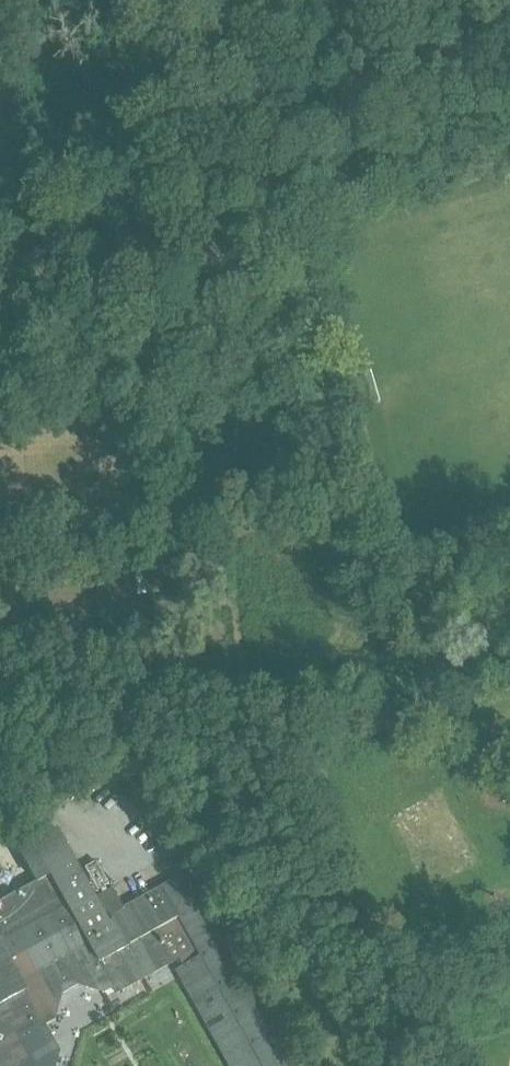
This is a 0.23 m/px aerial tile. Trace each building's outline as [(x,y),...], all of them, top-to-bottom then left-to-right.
[(24,832),(29,842),(52,830),(46,819),(24,832)] [(55,831),(18,851),(36,882),(0,902),(0,1065),(54,1065),(58,1052),(43,1025),(53,1020),(60,994),(76,985),(102,993),(112,987),(115,994),(171,963),(178,958),(183,967),(177,971),(180,977),(179,980),(227,1065),(290,1065),(206,915),(203,914),(182,876),(123,909),(111,888),(93,899),(55,831)] [(94,862),(83,869),(96,892),(107,885),(94,862)]
